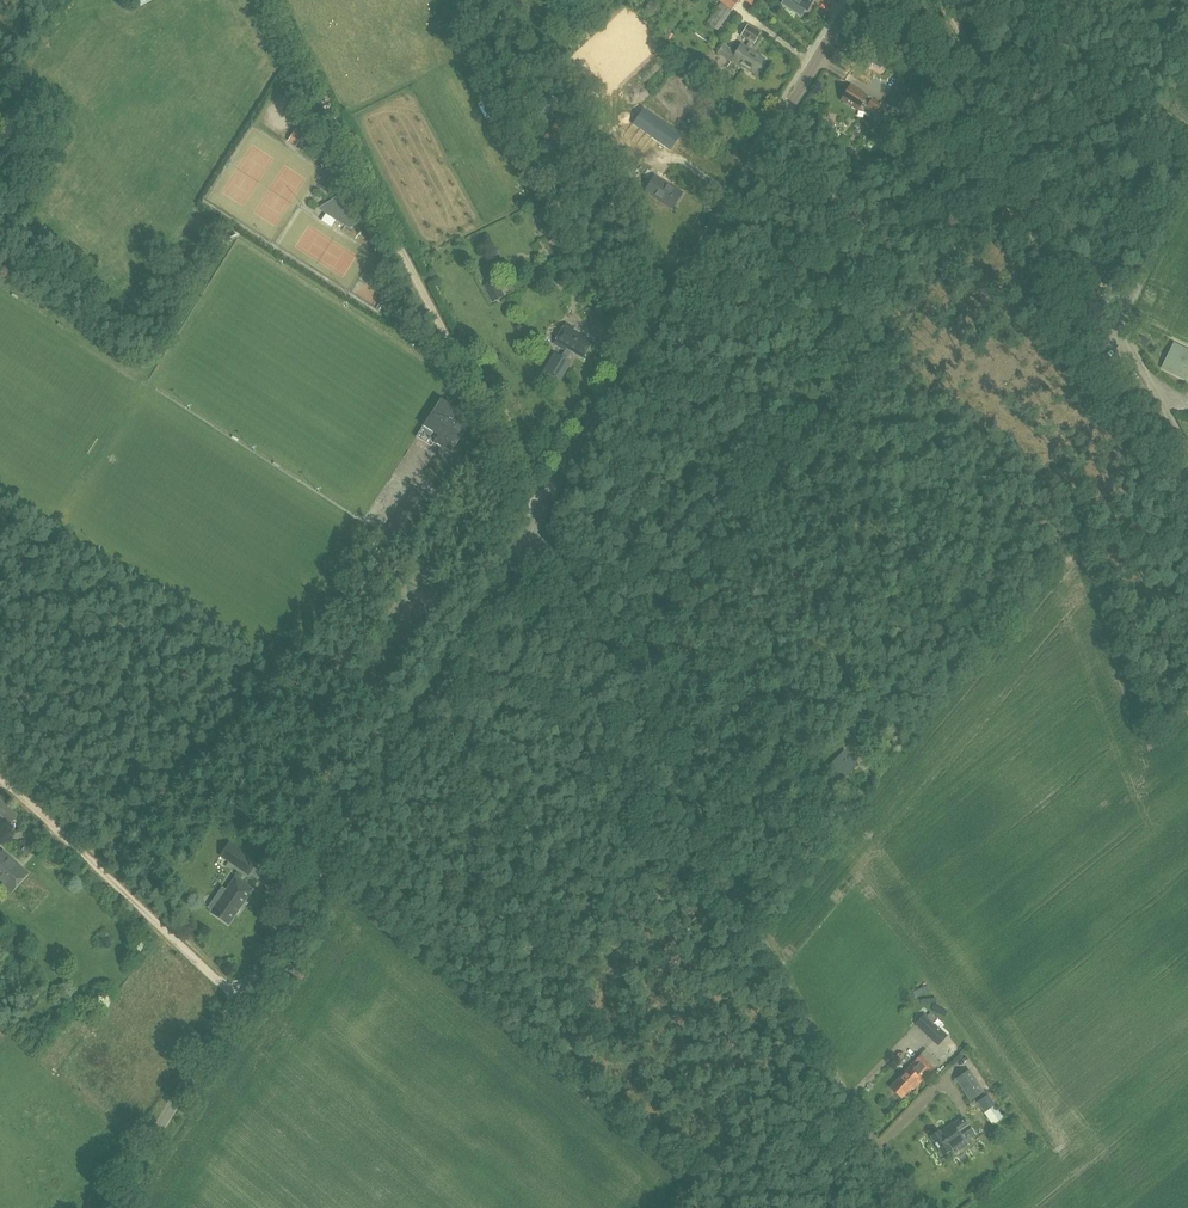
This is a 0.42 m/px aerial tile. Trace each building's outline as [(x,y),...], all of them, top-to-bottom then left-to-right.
[(718,30),(732,10),(731,9),(738,0),(721,0),(720,2),(721,2),(706,22),(718,30)] [(740,36),(754,44),(761,32),(747,24),(740,36)] [(741,66),(755,75),(765,58),(741,44),(735,52),(723,44),(717,53),(740,67),(741,66)] [(873,54),(869,61),(879,68),(884,60),(873,54)] [(887,103),(908,115),(914,106),(906,101),(911,92),(898,84),(887,103)] [(862,103),(876,112),(881,104),(850,86),(841,100),(858,110),(862,103)] [(0,111),(10,101),(3,94),(0,97),(0,111)] [(539,112),(546,117),(558,103),(552,97),(539,112)] [(644,107),(632,124),(671,151),(682,134),(644,107)] [(52,116),(47,111),(40,118),(48,125),(53,120),(54,118),(52,116)] [(545,139),(557,148),(563,140),(561,139),(569,128),(558,121),(545,139)] [(289,140),(296,145),(304,133),(296,128),(289,140)] [(636,144),(622,138),(617,149),(632,155),(636,144)] [(656,152),(669,162),(673,156),(661,146),(656,152)] [(630,173),(622,163),(615,169),(623,179),(630,173)] [(920,176),(935,190),(943,181),(927,168),(920,176)] [(645,191),(673,208),(683,192),(655,175),(645,191)] [(328,214),(349,228),(358,222),(341,195),(326,204),(328,214)] [(535,217),(541,230),(549,226),(543,213),(535,217)] [(554,278),(561,287),(574,278),(567,269),(554,278)] [(483,286),(492,303),(506,296),(497,279),(483,286)] [(367,288),(361,297),(381,311),(387,302),(367,288)] [(559,380),(570,364),(566,361),(572,351),(583,357),(592,342),(584,337),(585,335),(566,323),(554,343),(565,350),(561,358),(553,353),(543,371),(559,380)] [(1141,336),(1138,343),(1145,347),(1148,339),(1141,336)] [(1187,382),(1187,380),(1187,349),(1174,342),(1161,369),(1187,382)] [(1131,404),(1136,413),(1154,405),(1149,395),(1131,404)] [(434,442),(451,453),(473,419),(441,398),(423,426),(438,435),(434,442)] [(436,454),(441,457),(444,453),(439,449),(436,454)] [(828,766),(842,780),(859,763),(845,749),(828,766)] [(8,827),(19,816),(0,798),(0,820),(8,827)] [(229,843),(221,855),(249,874),(257,862),(229,843)] [(21,850),(27,855),(31,850),(25,845),(21,850)] [(12,893),(29,873),(2,850),(0,852),(0,882),(12,893)] [(251,890),(236,880),(213,913),(228,923),(251,890)] [(939,1026),(944,1022),(932,1011),(928,1016),(939,1026)] [(915,1023),(930,1037),(938,1027),(924,1014),(915,1023)] [(927,1048),(894,1083),(890,1087),(901,1098),(911,1087),(913,1089),(923,1080),(921,1078),(925,1074),(926,1075),(940,1061),(927,1048)] [(960,1074),(974,1094),(987,1086),(974,1067),(967,1072),(966,1070),(960,1074)] [(977,1101),(984,1113),(996,1105),(988,1094),(977,1101)] [(986,1112),(994,1125),(1002,1120),(993,1107),(986,1112)] [(930,1137),(942,1155),(950,1150),(952,1153),(966,1144),(962,1138),(972,1131),(962,1117),(952,1124),(951,1123),(930,1137)]
